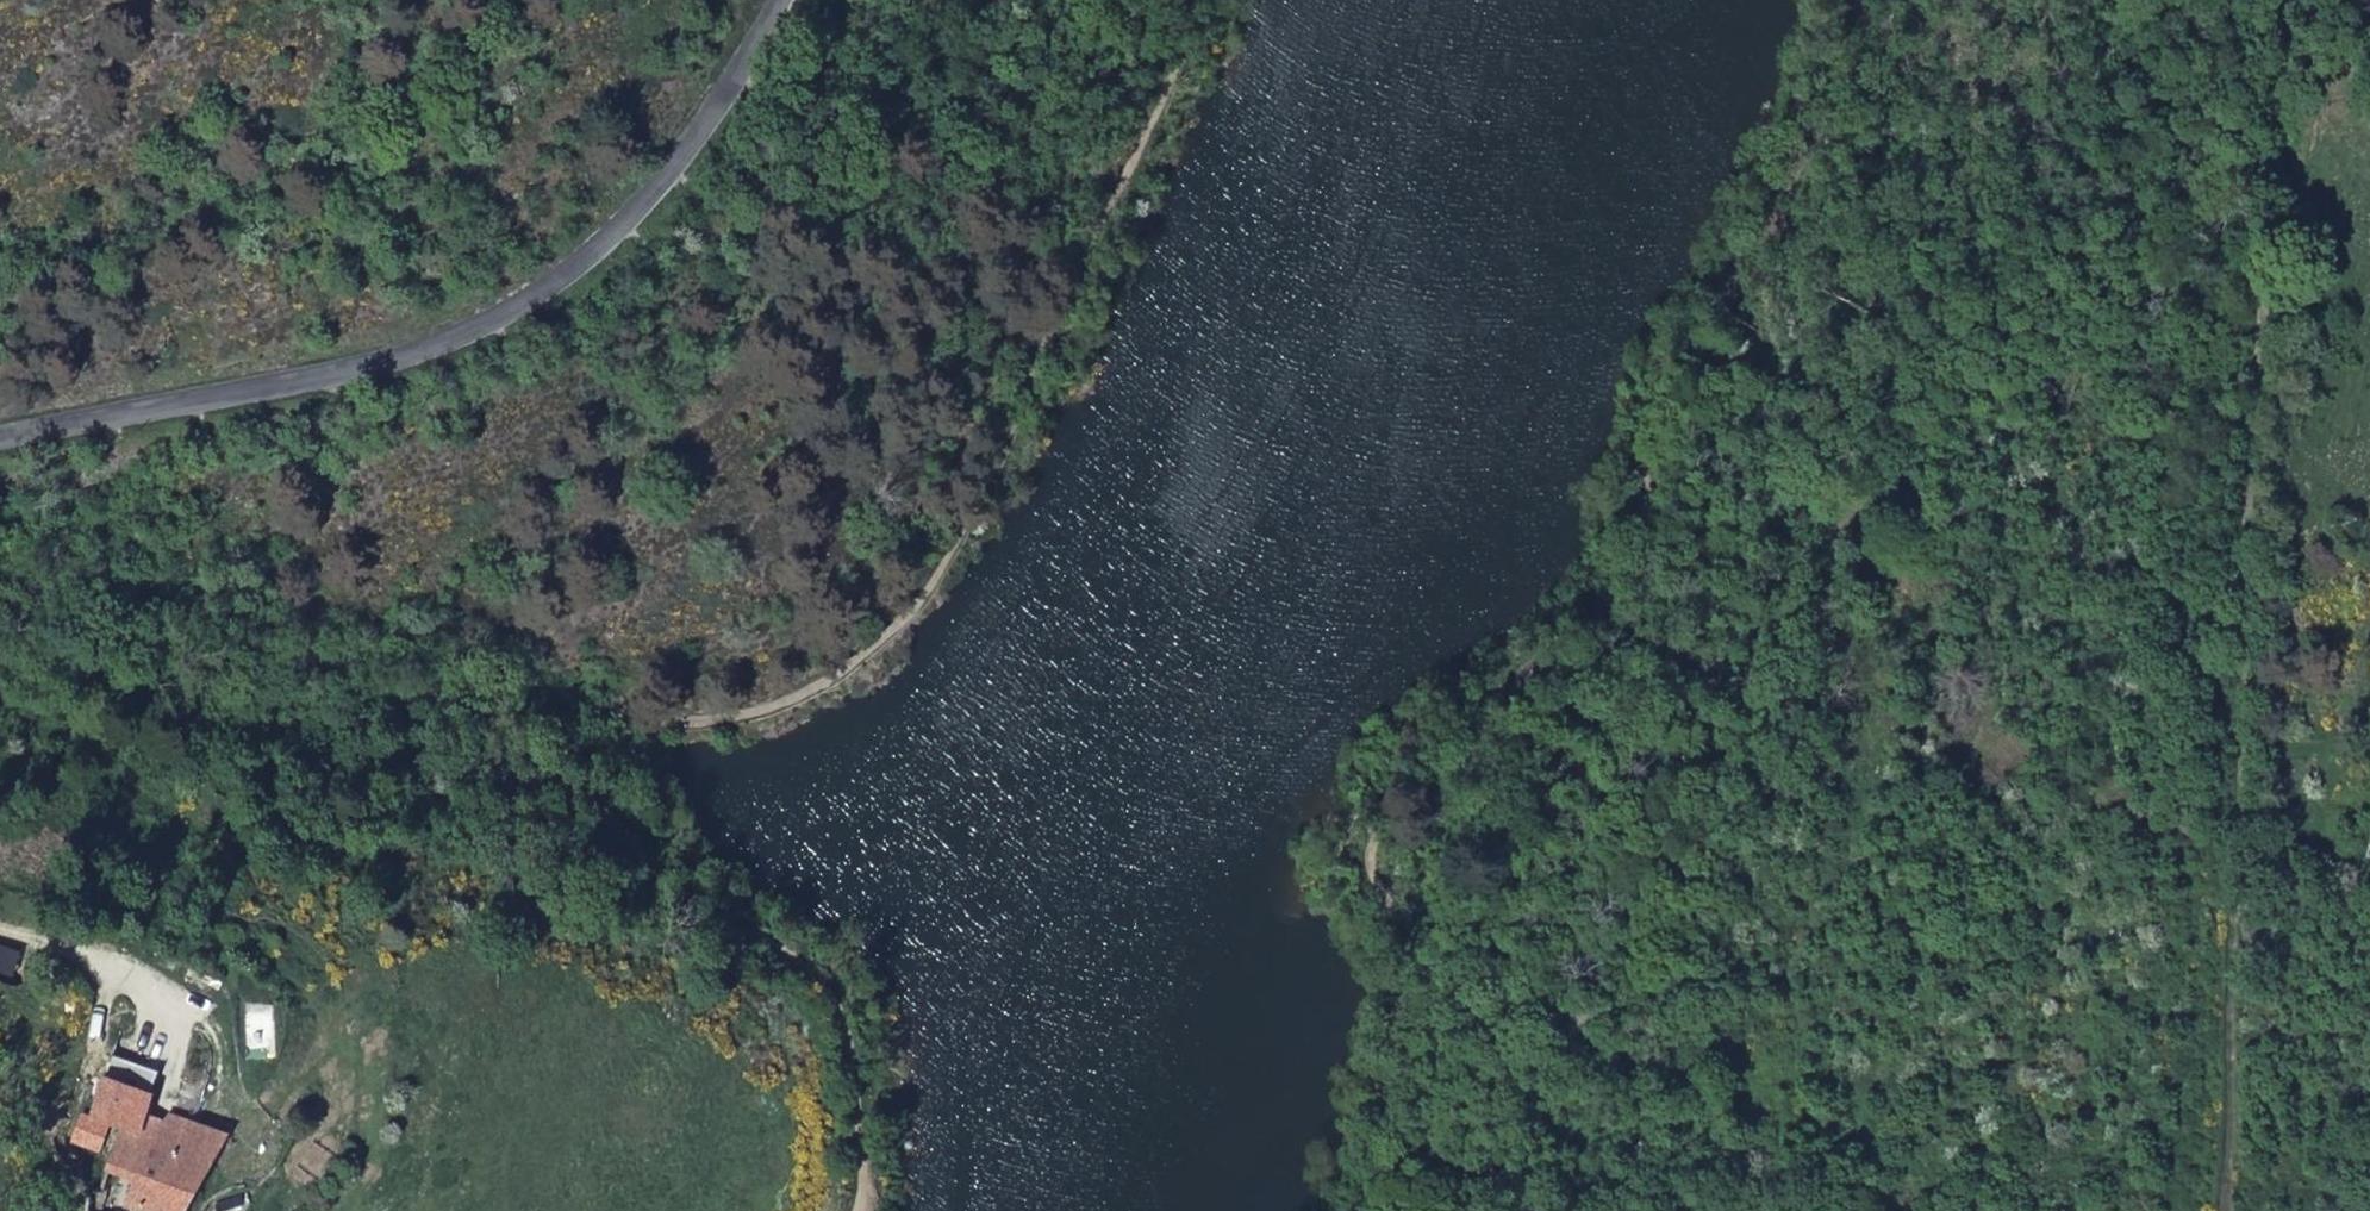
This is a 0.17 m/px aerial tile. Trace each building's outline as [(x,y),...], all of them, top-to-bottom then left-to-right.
[(177,1117),(159,1138),(145,1133),(158,1095),(108,1078),(96,1119),(126,1130),(113,1168),(146,1181),(136,1207),(145,1210),(195,1210),(233,1139),(177,1117)]
